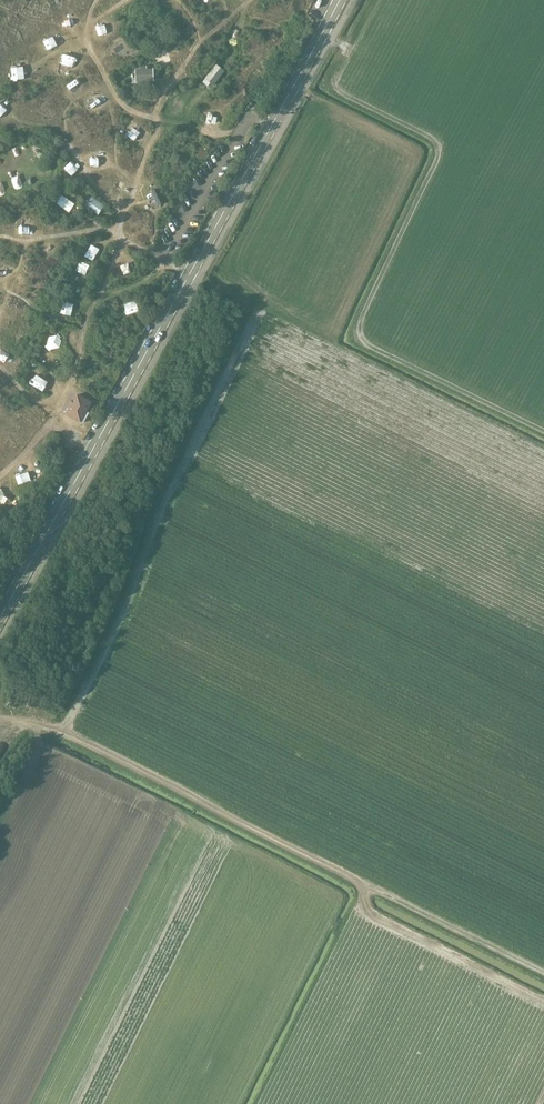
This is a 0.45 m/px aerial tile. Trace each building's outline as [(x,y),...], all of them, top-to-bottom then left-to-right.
[(117,38),(112,47),(120,51),(126,42),(117,38)] [(214,82),(222,73),(214,66),(206,76),(214,82)] [(152,68),(134,69),(135,81),(153,81),(152,68)] [(97,214),(104,205),(91,196),(84,205),(97,214)] [(76,395),(66,413),(80,421),(90,402),(76,395)]
